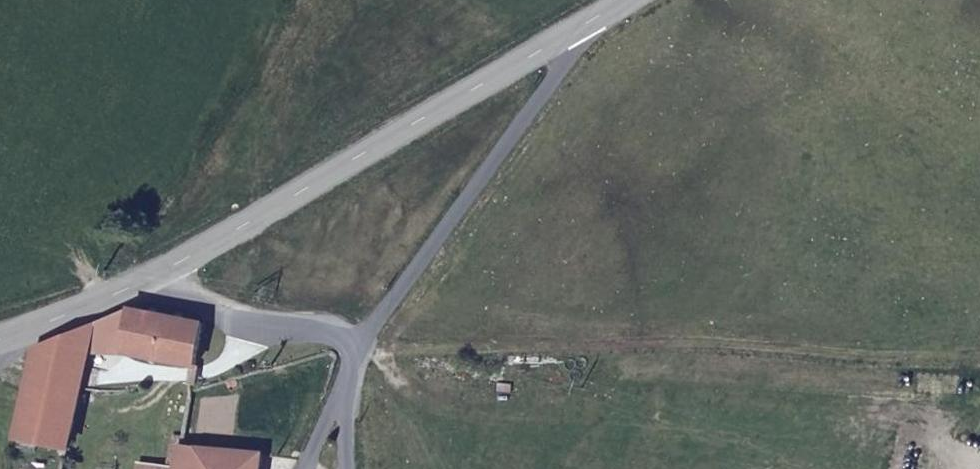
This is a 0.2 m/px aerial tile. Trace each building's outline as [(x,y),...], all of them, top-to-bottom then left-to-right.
[(226,273),(219,272),(215,279),(222,282),(226,273)] [(129,303),(90,317),(82,352),(121,346),(129,303)] [(193,362),(202,317),(129,303),(121,346),(193,362)] [(59,329),(31,339),(12,432),(64,443),(82,352),(90,317),(59,329)] [(179,440),(173,439),(167,468),(173,468),(178,445),(179,440)] [(178,445),(173,468),(258,468),(260,450),(178,445)] [(151,462),(128,461),(127,468),(151,468),(151,462)]
